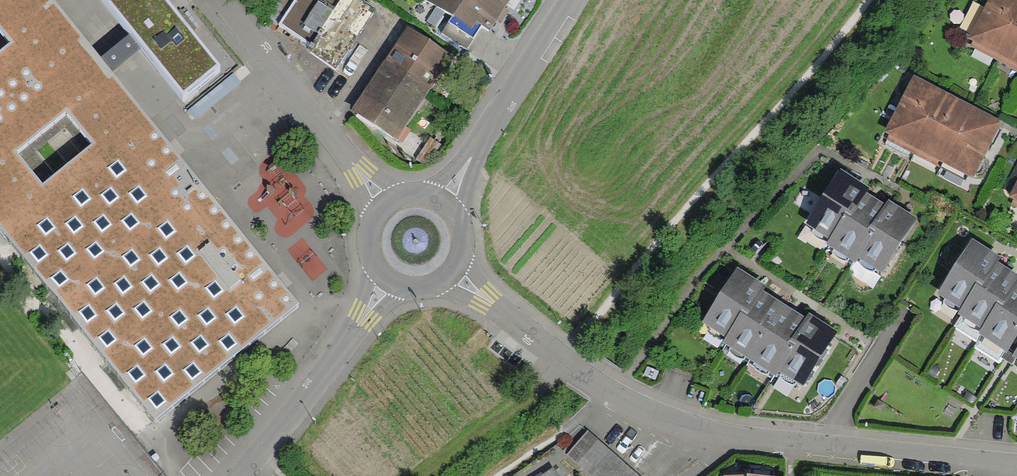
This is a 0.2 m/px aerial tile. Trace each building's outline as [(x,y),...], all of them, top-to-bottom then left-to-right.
[(8,244),(153,130),(109,75),(123,63),(137,51),(180,103),(215,75),(155,0),(99,0),(97,2),(127,38),(96,62),(45,0),(0,0),(0,234),(8,244)] [(359,0),(296,0),(281,23),(313,44),(309,51),(334,67),(372,9),(359,0)] [(452,15),(441,32),(468,50),(483,27),(489,31),(499,15),(509,0),(430,0),(452,15)] [(967,42),(1016,68),(1016,0),(989,0),(967,42)] [(447,60),(406,26),(349,109),(394,139),(447,60)] [(996,128),(909,83),(881,137),(968,182),(996,128)] [(299,308),(153,130),(8,244),(153,423),(299,308)] [(805,225),(830,241),(859,194),(862,190),(837,174),(805,225)] [(1009,199),(1016,203),(1016,183),(1009,199)] [(849,263),(853,256),(883,209),(859,194),(830,241),(825,248),(849,263)] [(887,204),(883,209),(853,256),(880,273),(913,221),(887,204)] [(937,303),(962,318),(991,272),(995,266),(969,250),(937,303)] [(705,323),(729,338),(758,291),(762,284),(738,269),(705,323)] [(1015,285),(991,272),(962,318),(958,324),(982,338),(1012,290),(1015,285)] [(1012,290),(982,338),(979,342),(1009,361),(1016,348),(1016,293),(1012,290)] [(783,306),(758,291),(729,338),(725,344),(750,360),(783,306)] [(774,375),(777,371),(808,321),(783,306),(750,360),(774,375)] [(812,315),(808,321),(777,371),(802,387),(837,331),(812,315)] [(1009,361),(1007,364),(1016,370),(1016,348),(1009,361)] [(566,454),(592,475),(642,475),(587,429),(566,454)]
